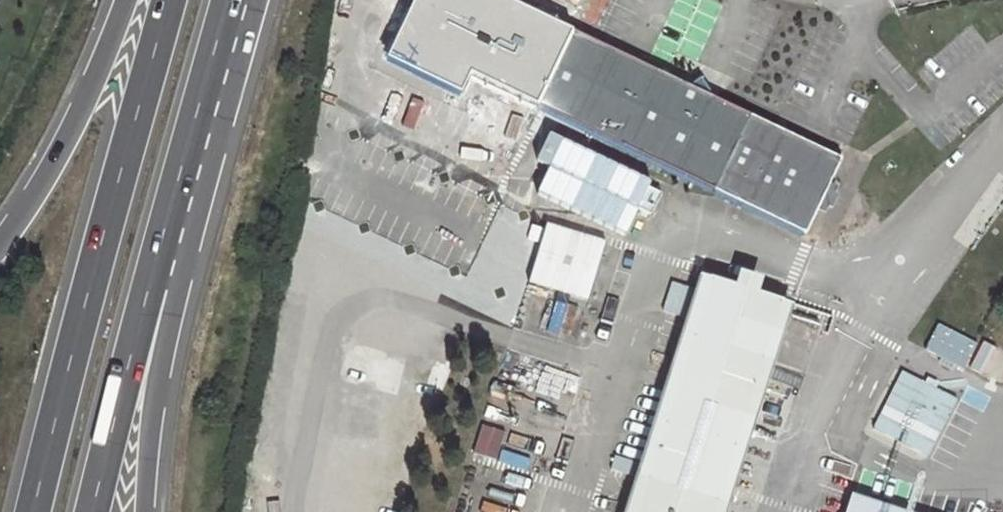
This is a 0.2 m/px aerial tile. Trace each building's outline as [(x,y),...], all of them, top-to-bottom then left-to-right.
[(658,70),(508,0),(415,0),(387,60),(460,93),(470,73),(806,229),(841,155),(713,96),(699,76),(688,84),(658,70)] [(616,238),(557,220),(539,280),(598,298),(616,238)] [(634,511),(714,511),(782,297),(709,273),(634,511)] [(967,369),(980,344),(940,324),(927,349),(967,369)] [(875,432),(932,458),(960,397),(903,371),(875,432)] [(848,506),(859,467),(827,458),(813,511),(871,511),(848,506)]
